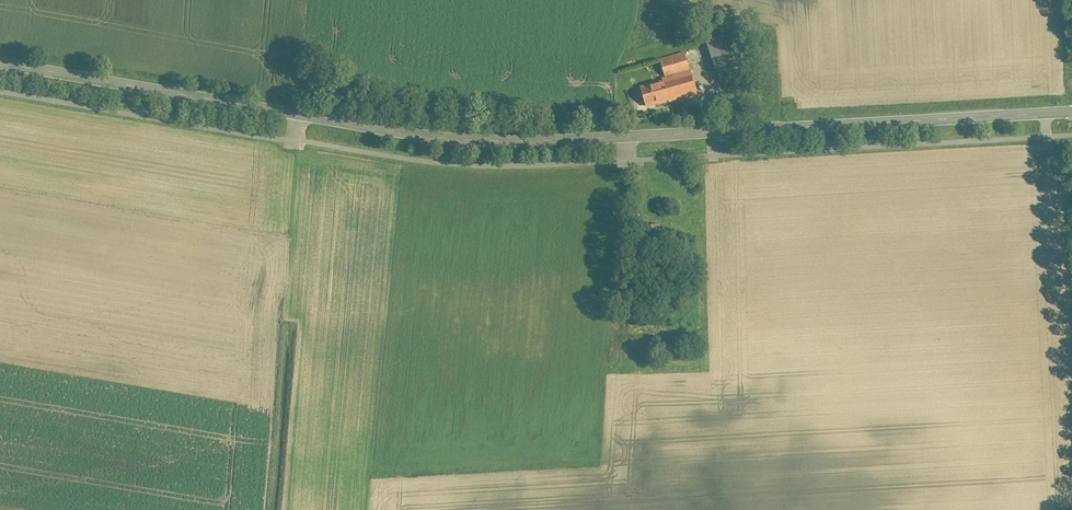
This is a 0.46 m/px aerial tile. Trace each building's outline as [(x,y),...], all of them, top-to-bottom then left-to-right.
[(704,45),(715,78),(744,69),(733,35),(704,45)] [(658,61),(663,80),(635,86),(641,109),(695,96),(685,54),(658,61)]
